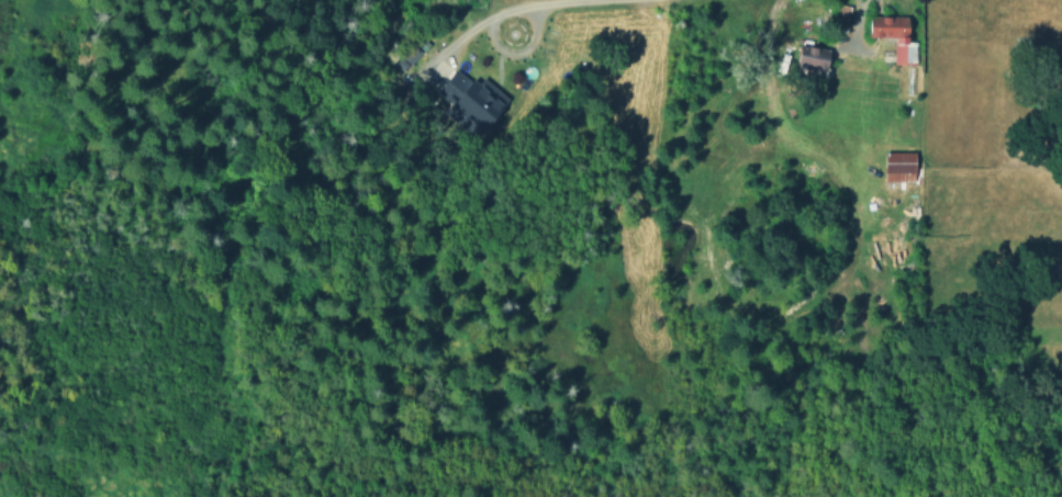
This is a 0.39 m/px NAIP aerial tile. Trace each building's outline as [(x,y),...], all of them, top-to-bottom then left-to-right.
[(910,16),(871,16),(871,37),(893,38),(893,63),(915,63),(915,41),(910,41),(910,16)] [(796,63),(824,74),(832,53),(804,42),(796,63)] [(885,152),(885,182),(916,181),(915,151),(885,152)]
